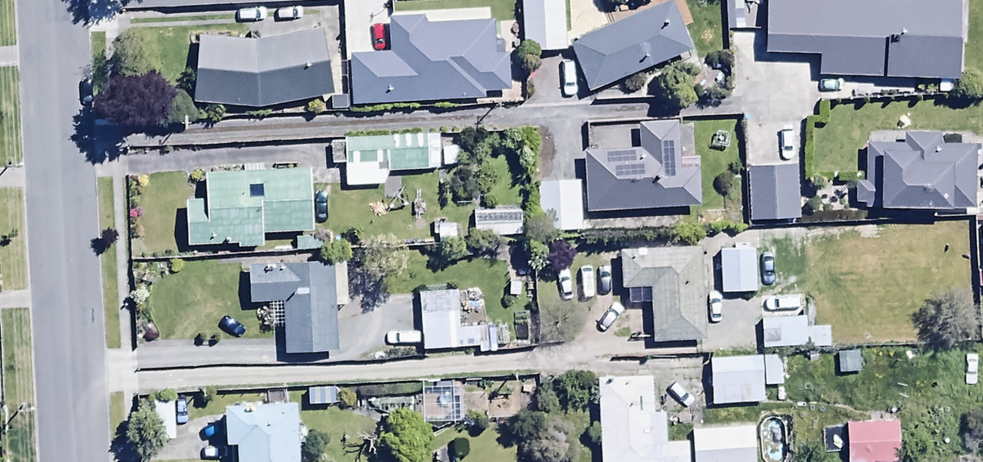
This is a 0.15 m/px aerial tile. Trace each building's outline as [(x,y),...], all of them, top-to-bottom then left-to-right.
[(395,16),(394,0),(351,0),(352,18),(395,16)] [(524,34),(565,31),(562,0),(521,0),(524,34)] [(691,34),(678,0),(638,0),(573,24),(591,72),(691,34)] [(764,52),(817,54),(816,74),(961,80),(964,0),(766,0),(764,52)] [(196,34),(192,101),(264,106),(336,95),(326,28),(253,38),(196,34)] [(581,153),(585,212),(701,205),(698,157),(678,158),(676,124),(637,126),(639,150),(581,153)] [(853,180),(852,202),(970,210),(975,145),(939,143),(939,133),(904,131),(903,145),(869,142),(866,181),(853,180)] [(437,135),(331,141),(332,165),(344,165),(345,187),(382,186),(387,172),(439,169),(437,135)] [(580,159),(535,161),(538,213),(582,211),(580,159)] [(263,245),(262,235),(313,233),(310,169),(262,171),(262,167),(242,167),(243,174),(205,175),(206,200),(185,201),(188,249),(263,245)] [(799,169),(748,169),(748,219),(799,219),(799,169)] [(522,214),(520,186),(471,189),(473,217),(522,214)] [(752,224),(718,224),(720,272),(754,271),(752,224)] [(702,340),(700,246),(619,248),(620,288),(627,288),(627,304),(653,303),(654,341),(702,340)] [(337,352),(335,305),(347,304),(345,259),(247,263),(249,304),(273,303),(274,329),(283,329),(284,354),(337,352)] [(803,274),(760,275),(761,327),(804,326),(803,274)] [(457,291),(418,293),(421,351),(478,349),(478,353),(531,351),(529,323),(458,326),(457,291)] [(709,339),(711,383),(762,381),(760,337),(709,339)] [(598,378),(601,461),(687,461),(686,441),(664,442),(663,412),(652,412),(651,376),(598,378)] [(461,398),(462,420),(531,421),(532,380),(463,380),(462,385),(451,385),(451,398),(461,398)] [(336,388),(307,389),(307,407),(336,406),(336,388)] [(296,390),(227,390),(227,432),(236,432),(236,461),(295,461),(296,390)] [(845,402),(846,443),(896,442),(895,400),(845,402)] [(693,405),(695,450),(757,447),(754,402),(693,405)]
